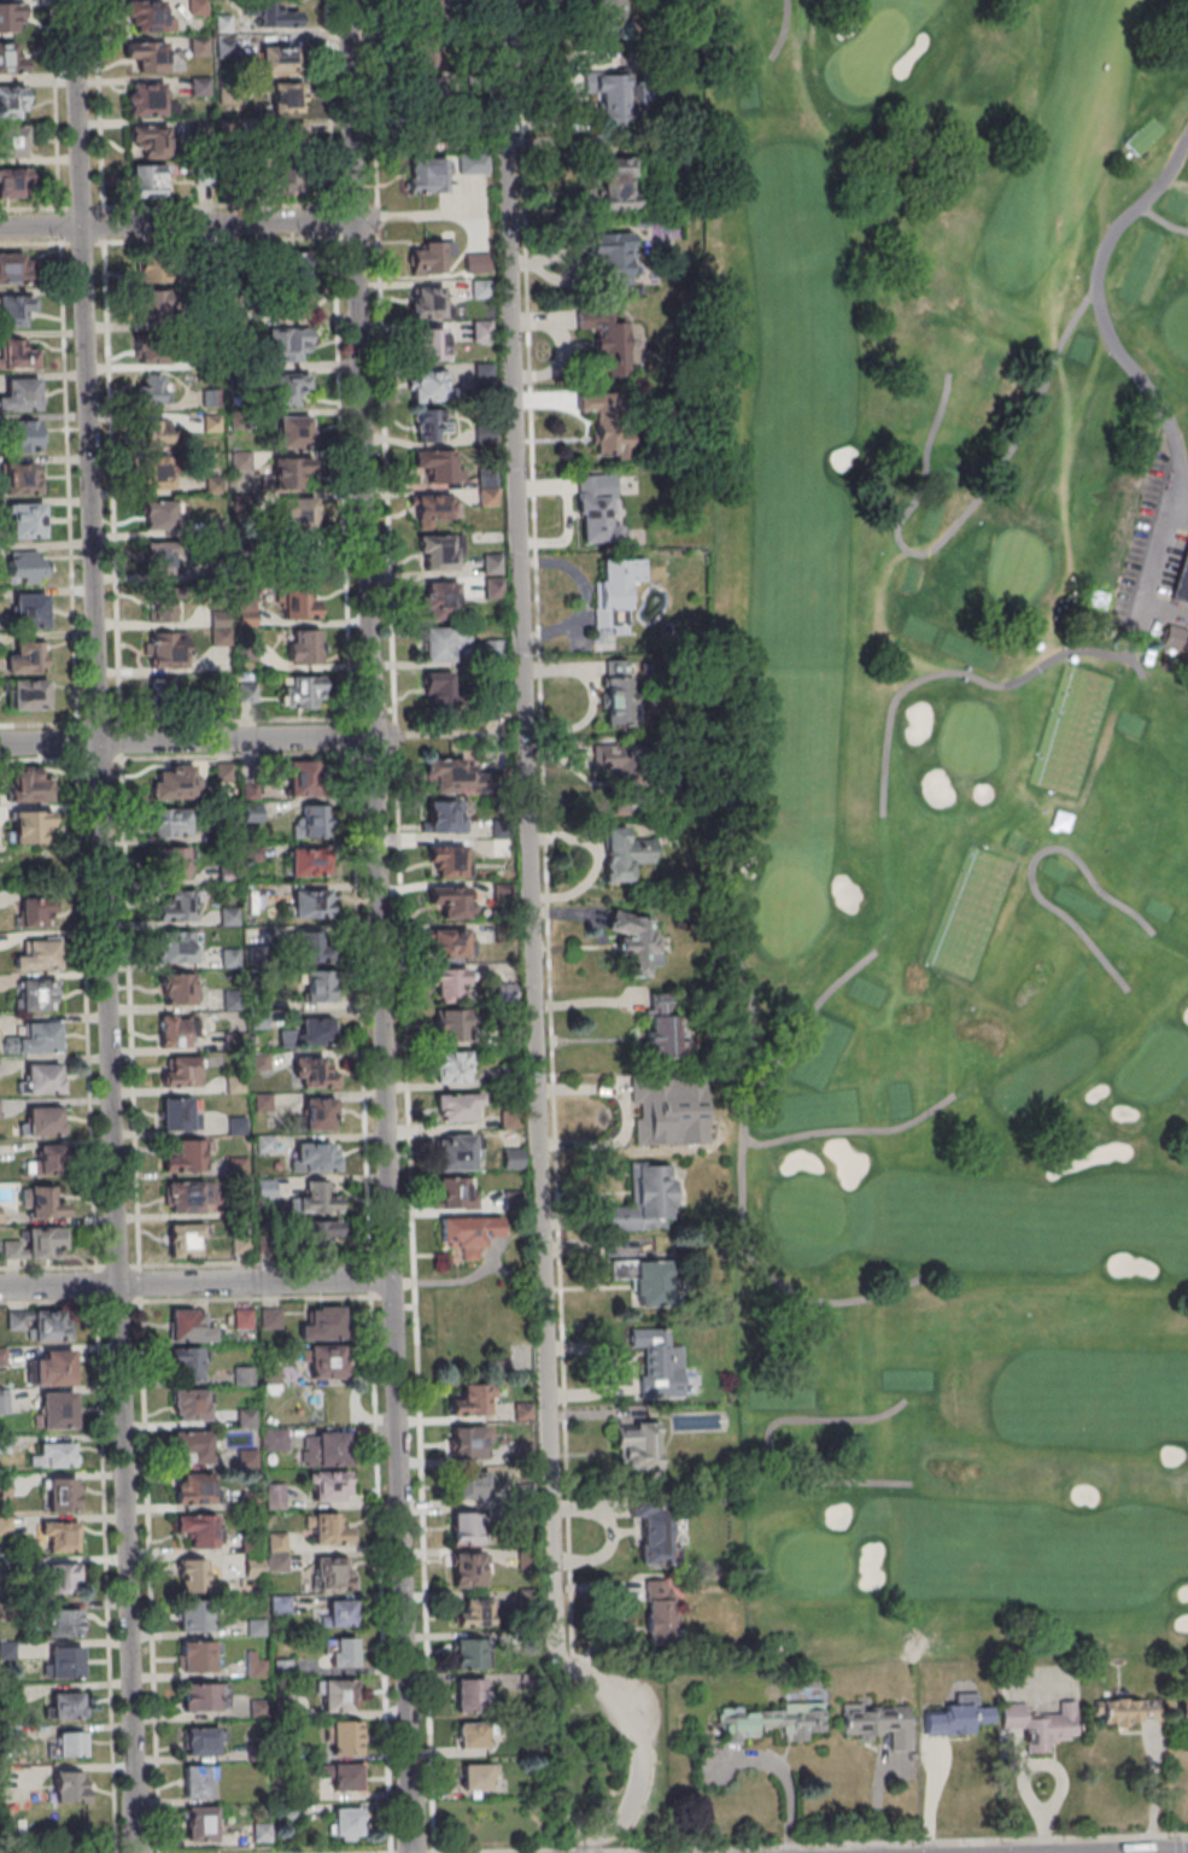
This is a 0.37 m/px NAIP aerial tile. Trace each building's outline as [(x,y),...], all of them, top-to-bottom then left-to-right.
[(129,19),(139,19),(139,31),(165,31),(165,0),(129,0),(129,19)] [(459,0),(416,0),(416,27),(459,27),(459,0)] [(593,21),(593,0),(623,0),(624,22),(628,25),(630,41),(618,42),(618,30),(591,31),(591,21),(593,21)] [(299,27),(299,11),(281,11),(281,1),(247,1),(247,16),(257,16),(257,27),(299,27)] [(0,3),(0,32),(22,32),(22,3),(0,3)] [(22,74),(22,42),(0,42),(0,74),(22,74)] [(125,59),(140,59),(140,71),(183,71),(182,53),(167,53),(167,42),(124,43),(125,59)] [(261,72),(298,72),(298,46),(261,46),(261,72)] [(624,69),(616,69),(616,72),(580,72),(581,95),(597,94),(598,104),(595,104),(595,113),(597,113),(597,127),(622,127),(622,117),(625,117),(625,104),(622,104),(622,88),(624,88),(624,69)] [(448,114),(459,86),(421,71),(410,99),(448,114)] [(272,112),(300,112),(300,82),(272,82),(272,112)] [(165,83),(131,83),(131,115),(178,115),(178,102),(165,102),(165,83)] [(25,119),(25,87),(0,87),(0,119),(25,119)] [(273,153),(306,153),(306,123),(273,123),(273,153)] [(27,157),(27,126),(0,126),(0,157),(27,157)] [(167,126),(132,126),(132,154),(167,154),(167,126)] [(408,192),(446,193),(447,175),(458,176),(458,158),(408,156),(408,192)] [(593,159),(630,158),(631,177),(627,177),(627,195),(632,195),(633,210),(598,211),(597,195),(599,195),(598,179),(595,179),(593,159)] [(132,197),(167,197),(167,165),(132,165),(132,197)] [(0,169),(0,197),(30,197),(30,169),(0,169)] [(587,258),(597,258),(597,276),(631,276),(631,233),(587,233),(587,258)] [(452,241),(422,241),(422,250),(410,250),(410,274),(452,274),(452,241)] [(27,283),(27,253),(0,253),(0,283),(27,283)] [(156,262),(137,263),(137,281),(157,280),(156,262)] [(445,287),(416,287),(416,317),(445,317),(445,287)] [(168,290),(134,290),(134,322),(168,322),(168,290)] [(34,317),(34,297),(0,297),(0,326),(25,326),(25,317),(34,317)] [(594,330),(594,370),(629,370),(629,310),(576,310),(576,330),(594,330)] [(473,320),(473,341),(492,341),(492,320),(473,320)] [(311,351),(311,328),(268,327),(268,361),(301,361),(301,351),(311,351)] [(446,360),(446,330),(416,330),(416,360),(446,360)] [(174,364),(174,339),(137,339),(137,364),(174,364)] [(36,340),(4,340),(4,368),(36,368),(36,340)] [(411,402),(445,402),(445,370),(411,370),(411,402)] [(299,405),(299,393),(311,393),(311,374),(274,374),(274,405),(299,405)] [(137,404),(169,404),(169,390),(162,390),(162,375),(137,375),(137,404)] [(38,379),(8,379),(8,396),(0,396),(0,411),(38,411),(38,379)] [(627,454),(628,394),(592,393),(590,453),(627,454)] [(443,409),(416,409),(416,442),(443,442),(443,409)] [(311,416),(280,416),(280,444),(311,444),(311,416)] [(170,420),(143,420),(143,450),(170,450),(170,420)] [(12,421),(12,452),(40,452),(40,421),(12,421)] [(463,451),(415,452),(415,481),(464,480),(463,451)] [(171,489),(171,458),(141,458),(141,489),(171,489)] [(278,458),(278,487),(312,487),(312,458),(278,458)] [(40,493),(40,463),(5,463),(5,493),(40,493)] [(498,507),(498,471),(479,471),(479,507),(498,507)] [(614,495),(599,495),(598,475),(578,476),(580,545),(615,544),(614,495)] [(416,496),(416,520),(459,520),(459,496),(416,496)] [(143,499),(143,528),(177,528),(177,499),(143,499)] [(314,503),(283,503),(283,533),(314,533),(314,503)] [(9,538),(43,538),(43,504),(9,504),(9,538)] [(420,536),(420,570),(455,570),(455,536),(420,536)] [(145,575),(180,575),(180,546),(145,546),(145,575)] [(1187,603),(1187,547),(1176,600),(1187,603)] [(294,552),(294,575),(314,575),(314,552),(294,552)] [(44,583),(44,553),(7,553),(7,583),(44,583)] [(598,628),(631,628),(631,564),(598,563),(598,628)] [(423,581),(423,618),(460,618),(460,581),(423,581)] [(317,586),(295,586),(295,619),(317,619),(317,586)] [(177,622),(177,589),(150,589),(150,622),(177,622)] [(46,626),(46,594),(13,594),(13,626),(46,626)] [(212,624),(223,626),(225,615),(214,613),(212,624)] [(470,648),(470,627),(424,627),(424,662),(457,661),(457,648),(470,648)] [(320,630),(288,630),(288,663),(320,663),(320,630)] [(150,667),(186,667),(186,632),(150,632),(150,667)] [(45,672),(45,641),(9,641),(9,672),(45,672)] [(460,712),(460,673),(426,673),(426,712),(460,712)] [(283,676),(283,707),(320,707),(320,676),(283,676)] [(606,724),(642,724),(642,677),(606,677),(606,724)] [(13,679),(13,709),(48,709),(48,679),(13,679)] [(146,712),(183,713),(184,681),(147,681),(146,712)] [(257,701),(257,683),(239,683),(239,701),(257,701)] [(640,793),(642,739),(602,738),(600,791),(640,793)] [(427,793),(465,792),(465,758),(427,758),(427,793)] [(288,761),(289,794),(326,793),(325,760),(288,761)] [(194,799),(194,767),(153,767),(153,799),(194,799)] [(12,802),(50,802),(50,775),(12,775),(12,802)] [(428,832),(464,832),(464,801),(428,801),(428,832)] [(295,837),(329,837),(329,805),(295,805),(295,837)] [(190,836),(190,808),(152,808),(152,836),(190,836)] [(50,811),(13,811),(13,843),(43,843),(43,823),(50,823),(50,811)] [(628,827),(605,827),(604,881),(632,881),(632,863),(653,863),(653,840),(628,840),(628,827)] [(430,846),(430,877),(471,877),(471,846),(430,846)] [(189,847),(156,847),(156,879),(189,879),(189,847)] [(290,848),(290,875),(328,875),(328,848),(290,848)] [(430,903),(442,903),(442,919),(469,919),(469,886),(430,886),(430,903)] [(331,890),(294,890),(294,916),(331,916),(331,890)] [(157,920),(198,920),(198,892),(157,892),(157,920)] [(21,927),(52,927),(52,898),(21,898),(21,927)] [(655,913),(608,914),(608,932),(620,932),(621,977),(656,976),(655,913)] [(470,930),(431,930),(431,956),(470,956),(470,930)] [(161,962),(196,962),(196,931),(161,931),(161,962)] [(329,932),(307,932),(307,962),(329,962),(329,932)] [(58,940),(27,940),(27,956),(14,956),(14,969),(58,969),(58,940)] [(467,968),(432,968),(432,996),(467,996),(467,968)] [(331,970),(306,970),(306,1001),(331,1001),(331,970)] [(162,1004),(194,1004),(194,972),(162,972),(162,1004)] [(18,980),(18,1010),(57,1010),(57,980),(18,980)] [(679,995),(648,994),(647,1056),(677,1057),(679,995)] [(437,1041),(466,1041),(466,1010),(437,1010),(437,1041)] [(160,1044),(198,1044),(198,1016),(160,1016),(160,1044)] [(333,1018),(300,1018),(300,1031),(286,1031),(286,1043),(333,1043),(333,1018)] [(5,1053),(60,1053),(60,1021),(25,1021),(25,1037),(5,1037),(5,1053)] [(435,1053),(435,1082),(468,1082),(468,1053),(435,1053)] [(163,1055),(163,1086),(200,1086),(200,1055),(163,1055)] [(323,1057),(295,1057),(295,1086),(336,1086),(336,1072),(323,1072),(323,1057)] [(63,1094),(63,1064),(22,1064),(22,1094),(63,1094)] [(709,1143),(708,1116),(689,1116),(688,1078),(630,1079),(631,1106),(636,1106),(637,1144),(709,1143)] [(437,1120),(475,1120),(475,1105),(486,1105),(486,1094),(437,1094),(437,1120)] [(200,1098),(161,1098),(161,1130),(200,1130),(200,1098)] [(304,1130),(334,1130),(334,1098),(304,1098),(304,1130)] [(63,1135),(63,1106),(28,1106),(28,1135),(63,1135)] [(437,1170),(479,1170),(479,1135),(437,1135),(437,1170)] [(204,1171),(203,1140),(175,1140),(175,1155),(162,1155),(162,1172),(204,1171)] [(338,1143),(295,1143),(295,1170),(338,1170),(338,1143)] [(37,1146),(37,1173),(63,1173),(63,1146),(37,1146)] [(520,1152),(505,1151),(504,1166),(520,1167),(520,1152)] [(635,1163),(635,1206),(607,1206),(607,1230),(666,1230),(666,1218),(675,1218),(675,1163),(635,1163)] [(440,1178),(440,1209),(476,1209),(476,1178),(440,1178)] [(202,1213),(202,1182),(166,1182),(166,1213),(202,1213)] [(300,1212),(337,1212),(337,1182),(300,1182),(300,1212)] [(31,1217),(65,1217),(65,1187),(31,1187),(31,1217)] [(502,1217),(440,1217),(440,1245),(461,1245),(461,1260),(483,1260),(483,1238),(502,1238),(502,1217)] [(340,1247),(340,1221),(312,1221),(312,1247),(340,1247)] [(202,1224),(168,1225),(168,1256),(202,1256),(202,1224)] [(65,1228),(29,1228),(29,1258),(54,1258),(54,1250),(65,1250),(65,1228)] [(632,1307),(670,1306),(670,1259),(609,1260),(610,1280),(632,1280),(632,1307)] [(342,1339),(342,1307),(311,1307),(311,1323),(300,1323),(300,1339),(342,1339)] [(253,1328),(253,1308),(235,1308),(235,1328),(253,1328)] [(280,1327),(279,1308),(262,1308),(262,1327),(280,1327)] [(171,1341),(210,1341),(210,1309),(171,1309),(171,1341)] [(69,1340),(68,1310),(8,1311),(8,1327),(31,1326),(32,1340),(69,1340)] [(668,1328),(629,1328),(629,1348),(644,1348),(644,1386),(682,1386),(682,1345),(668,1345),(668,1328)] [(309,1378),(347,1378),(347,1346),(309,1346),(309,1378)] [(207,1347),(170,1347),(170,1379),(207,1379),(207,1347)] [(72,1384),(72,1350),(34,1350),(34,1384),(72,1384)] [(235,1385),(253,1385),(253,1366),(235,1366),(235,1385)] [(264,1391),(280,1391),(280,1366),(264,1366),(264,1391)] [(495,1385),(459,1385),(459,1393),(449,1394),(449,1415),(495,1414),(495,1385)] [(174,1421),(208,1420),(208,1390),(174,1390),(174,1421)] [(40,1428),(74,1428),(74,1391),(40,1391),(40,1428)] [(238,1426),(255,1426),(255,1408),(238,1408),(238,1426)] [(659,1467),(659,1422),(615,1422),(615,1454),(623,1454),(623,1467),(659,1467)] [(450,1457),(488,1457),(488,1426),(450,1426),(450,1457)] [(263,1449),(286,1449),(286,1428),(263,1428),(263,1449)] [(212,1431),(175,1431),(175,1463),(212,1463),(212,1431)] [(347,1465),(347,1431),(302,1431),(302,1465),(347,1465)] [(74,1466),(74,1443),(31,1443),(31,1466),(74,1466)] [(348,1500),(348,1471),(309,1471),(309,1500),(348,1500)] [(483,1499),(483,1475),(452,1475),(452,1499),(483,1499)] [(174,1503),(218,1503),(218,1476),(174,1476),(174,1503)] [(50,1479),(50,1510),(78,1510),(78,1479),(50,1479)] [(285,1508),(285,1483),(265,1483),(265,1508),(285,1508)] [(673,1505),(632,1504),(631,1519),(641,1519),(640,1564),(671,1564),(673,1505)] [(478,1543),(478,1512),(451,1512),(451,1543),(478,1543)] [(338,1513),(314,1513),(314,1543),(350,1543),(350,1525),(338,1525),(338,1513)] [(190,1547),(222,1547),(222,1528),(217,1528),(217,1515),(177,1515),(177,1532),(190,1532),(190,1547)] [(78,1552),(78,1521),(42,1521),(42,1552),(78,1552)] [(286,1571),(286,1532),(268,1532),(268,1571),(286,1571)] [(452,1586),(488,1586),(488,1553),(452,1553),(452,1586)] [(315,1588),(353,1588),(353,1557),(315,1557),(315,1588)] [(179,1561),(179,1594),(217,1594),(217,1561),(179,1561)] [(79,1564),(48,1564),(48,1591),(79,1591),(79,1564)] [(645,1582),(645,1641),(679,1641),(679,1581),(645,1582)] [(273,1612),(288,1612),(288,1597),(273,1597),(273,1612)] [(490,1626),(490,1599),(456,1599),(456,1626),(490,1626)] [(354,1600),(327,1600),(327,1626),(354,1626),(354,1600)] [(79,1607),(44,1607),(44,1636),(79,1636),(79,1607)] [(180,1631),(212,1631),(212,1608),(180,1608),(180,1631)] [(356,1638),(327,1638),(327,1666),(356,1666),(356,1638)] [(456,1639),(456,1669),(484,1669),(484,1639),(456,1639)] [(180,1671),(217,1671),(217,1641),(180,1641),(180,1671)] [(81,1647),(45,1647),(45,1677),(81,1677),(81,1647)] [(355,1711),(355,1679),(320,1679),(320,1711),(355,1711)] [(456,1712),(485,1712),(485,1679),(456,1679),(456,1712)] [(226,1684),(182,1684),(182,1710),(226,1710),(226,1684)] [(51,1692),(51,1718),(87,1718),(87,1692),(51,1692)] [(976,1735),(976,1725),(991,1725),(991,1707),(974,1707),(974,1695),(956,1695),(956,1708),(923,1709),(923,1736),(976,1735)] [(1096,1699),(1096,1724),(1158,1723),(1158,1699),(1096,1699)] [(1180,1700),(1180,1726),(1187,1726),(1187,1700),(1180,1700)] [(1075,1702),(1058,1703),(1058,1714),(1025,1716),(1024,1705),(1000,1706),(1001,1730),(1030,1729),(1031,1754),(1048,1753),(1048,1741),(1077,1739),(1075,1702)] [(909,1706),(840,1708),(841,1737),(890,1736),(890,1753),(910,1753),(909,1706)] [(782,1743),(809,1742),(809,1734),(825,1734),(824,1710),(720,1712),(720,1740),(782,1739),(782,1743)] [(359,1720),(331,1720),(331,1755),(359,1755),(359,1720)] [(488,1748),(488,1722),(458,1722),(458,1748),(488,1748)] [(224,1727),(185,1727),(185,1755),(218,1755),(218,1741),(224,1741),(224,1727)] [(85,1756),(85,1732),(57,1732),(57,1756),(85,1756)] [(331,1762),(331,1791),(361,1791),(361,1762),(331,1762)] [(496,1790),(496,1764),(462,1764),(462,1790),(496,1790)] [(217,1765),(184,1765),(184,1798),(217,1798),(217,1765)] [(84,1802),(84,1770),(54,1770),(54,1802),(84,1802)] [(186,1841),(217,1841),(217,1806),(186,1806),(186,1841)] [(361,1807),(331,1807),(331,1840),(361,1840),(361,1807)]
